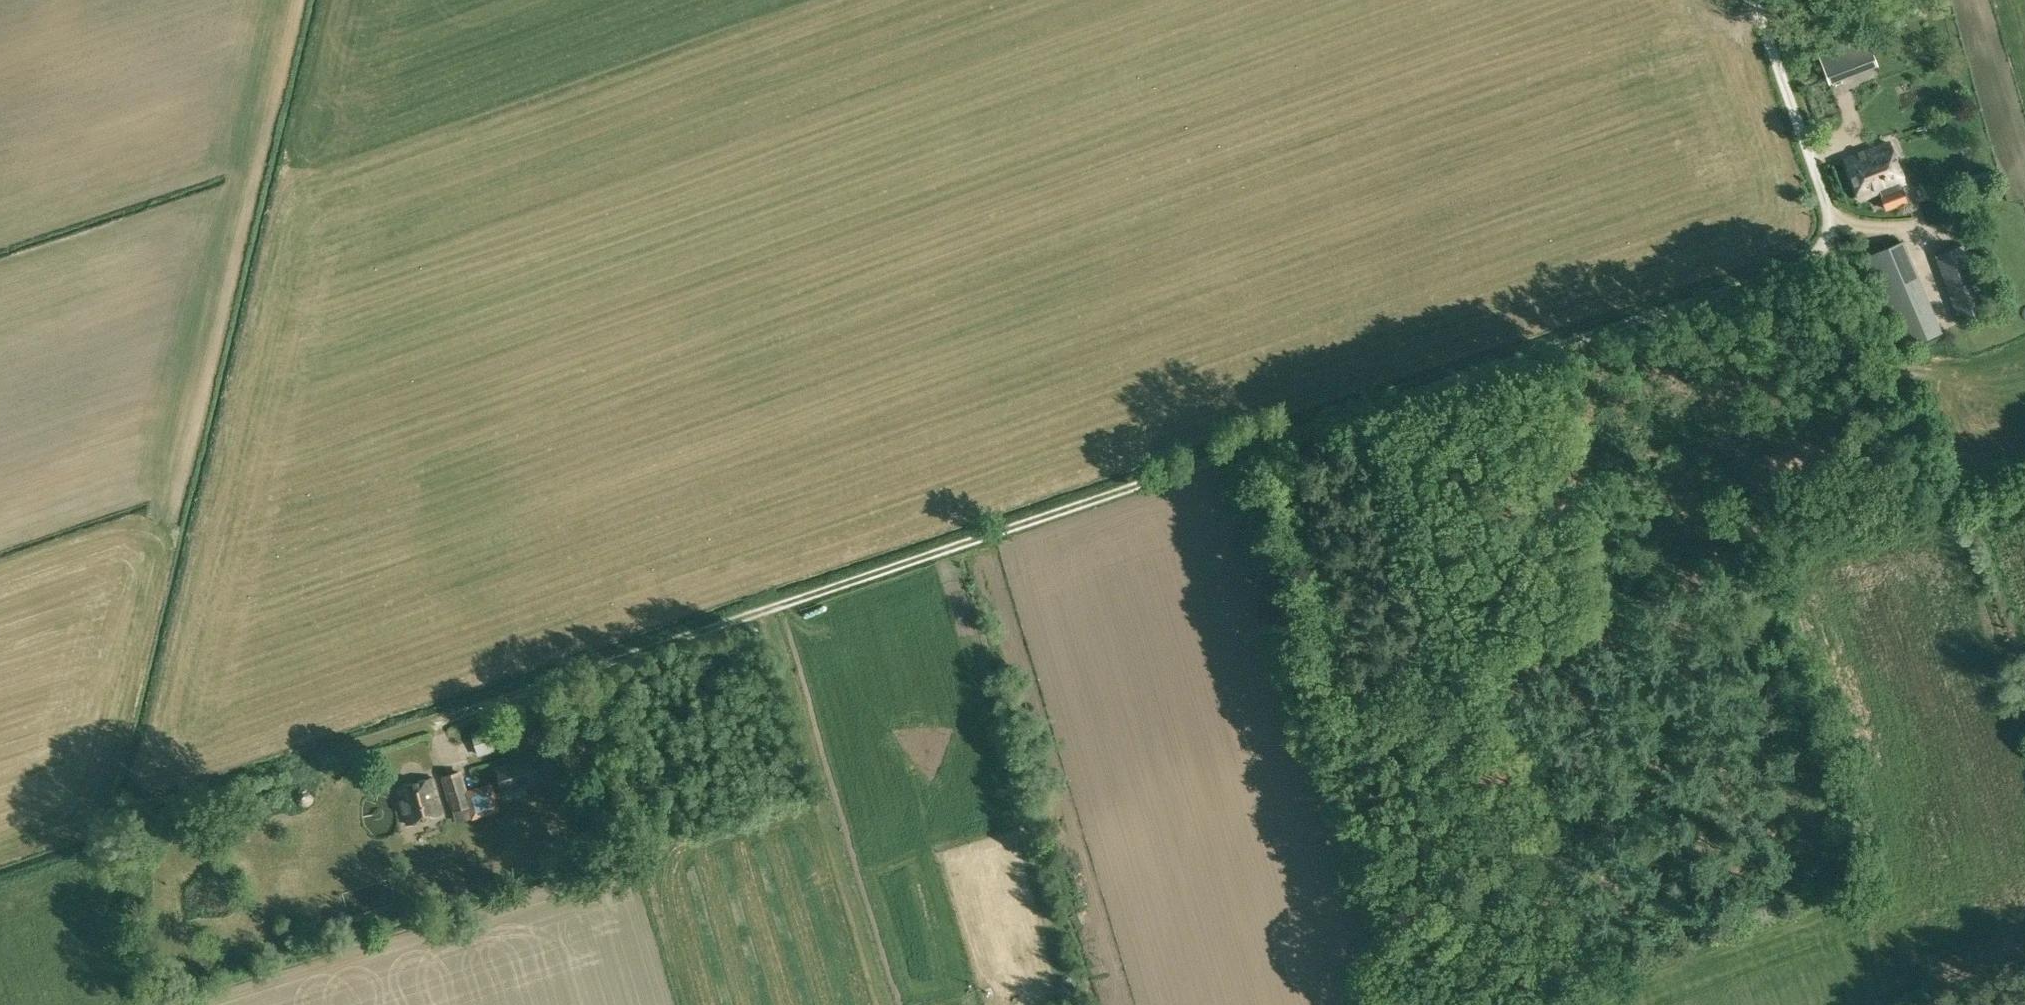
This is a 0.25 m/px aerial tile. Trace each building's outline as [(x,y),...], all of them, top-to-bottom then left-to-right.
[(1818,54),(1829,82),(1877,64),(1866,35),(1818,54)] [(1850,157),(1865,196),(1886,189),(1888,195),(1907,187),(1890,142),(1850,157)] [(1889,199),(1898,217),(1919,208),(1910,189),(1889,199)] [(1937,336),(1948,332),(1912,240),(1878,253),(1916,352),(1940,343),(1937,336)] [(1936,254),(1961,323),(1988,314),(1963,245),(1936,254)] [(475,733),(481,753),(502,747),(495,727),(475,733)] [(553,752),(494,770),(502,796),(561,777),(553,752)] [(459,771),(439,777),(449,812),(469,806),(459,771)] [(435,776),(397,787),(407,824),(445,814),(435,776)] [(491,785),(469,791),(467,791),(474,817),(497,809),(491,785)]
